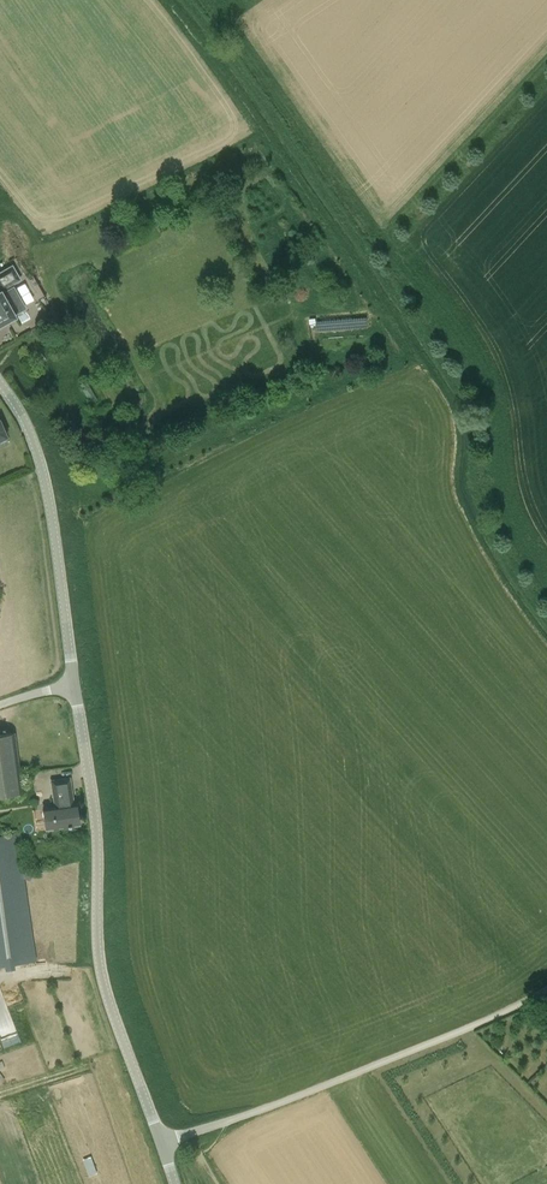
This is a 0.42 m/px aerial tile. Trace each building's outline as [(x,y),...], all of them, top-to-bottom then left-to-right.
[(1,289),(0,290),(0,326),(27,311),(11,284),(19,279),(12,265),(0,272),(0,288),(1,289)] [(0,735),(0,796),(23,793),(15,733),(0,735)] [(70,778),(51,781),(55,807),(43,808),(46,829),(79,824),(76,804),(74,804),(70,778)] [(4,965),(5,969),(15,968),(14,964),(37,961),(19,833),(0,835),(0,966),(4,965)] [(1,1048),(19,1043),(3,985),(0,986),(0,1044),(1,1048)]
